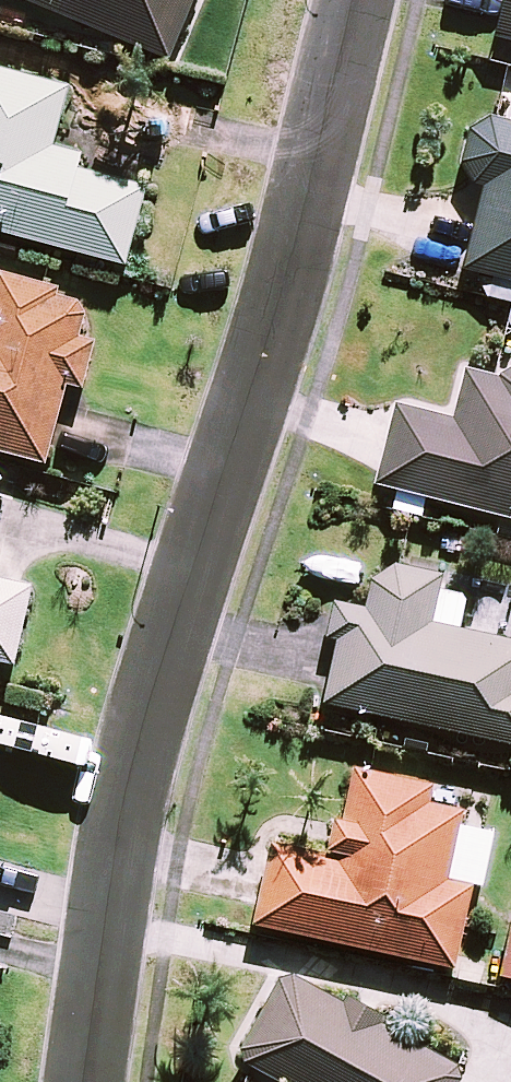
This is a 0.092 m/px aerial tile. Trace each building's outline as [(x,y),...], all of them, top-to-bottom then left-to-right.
[(167,62),(192,0),(16,0),(167,62)] [(495,40),(510,44),(510,0),(505,0),(495,40)] [(124,267),(144,191),(77,174),(80,159),(50,152),(66,92),(0,74),(0,235),(124,267)] [(479,188),(484,190),(463,272),(510,284),(510,124),(496,120),(490,121),(485,123),(479,126),(475,130),(471,135),(467,140),(465,146),(464,151),(463,157),(464,163),(465,169),(467,175),(470,180),(474,185),(479,188)] [(0,278),(0,454),(43,465),(64,381),(80,385),(101,304),(0,278)] [(504,372),(501,383),(464,374),(452,423),(394,409),(375,488),(510,521),(510,373),(504,372)] [(332,607),(325,642),(336,644),(323,706),(510,745),(510,643),(458,632),(465,596),(438,591),(441,576),(401,568),(373,578),(365,614),(332,607)] [(11,667),(30,587),(0,580),(0,664),(11,667)] [(448,880),(452,865),(487,870),(490,833),(461,830),(468,795),(353,773),(343,821),(336,820),(327,859),(271,847),(253,925),(454,970),(473,886),(448,880)] [(499,978),(510,981),(510,930),(499,978)] [(283,973),(235,1061),(274,1081),(454,1081),(458,1074),(378,1030),(381,1026),(283,973)]
